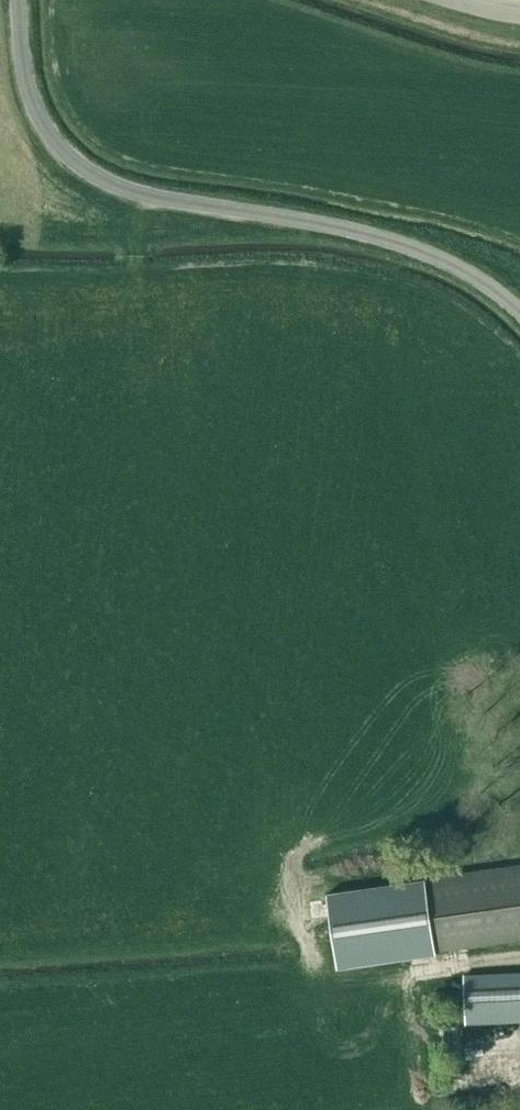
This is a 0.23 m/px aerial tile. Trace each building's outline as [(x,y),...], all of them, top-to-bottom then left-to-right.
[(519,936),(519,865),(327,894),(338,968),(426,955),(426,951),(519,936)] [(466,1023),(519,1021),(519,973),(464,975),(466,1023)]
